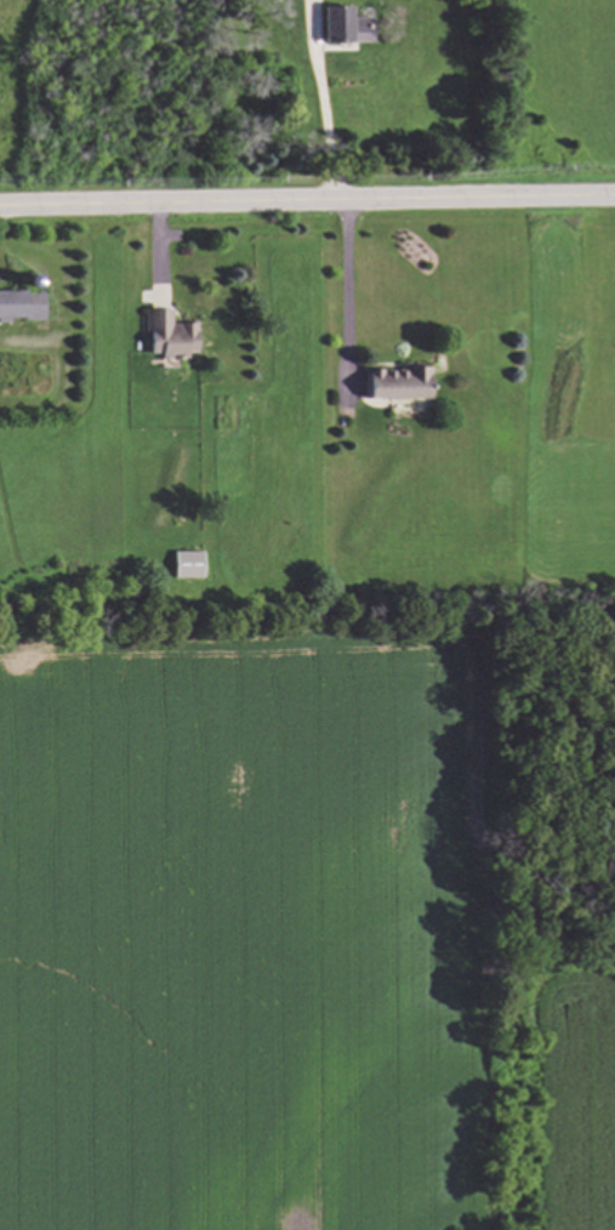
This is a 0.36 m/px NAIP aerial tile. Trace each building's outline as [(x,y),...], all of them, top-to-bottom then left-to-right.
[(321,9),(321,44),(371,44),(371,19),(349,19),(349,9),(321,9)] [(41,322),(41,294),(0,294),(0,322),(41,322)] [(144,313),(145,359),(193,358),(193,326),(168,326),(167,312),(144,313)] [(426,371),(363,371),(363,400),(426,400),(426,371)] [(172,551),(172,577),(200,577),(200,551),(172,551)]
